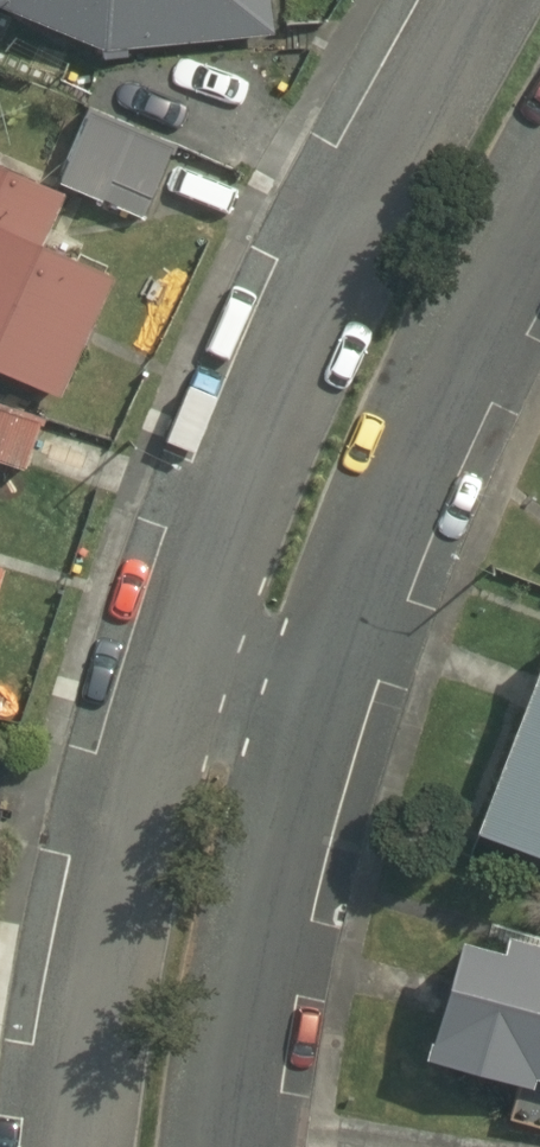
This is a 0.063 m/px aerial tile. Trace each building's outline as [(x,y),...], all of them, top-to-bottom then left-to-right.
[(276,35),(272,0),(0,0),(0,7),(104,51),(104,60),(130,58),(129,50),(276,35)] [(57,181),(144,219),(177,144),(89,107),(57,181)] [(0,166),(0,371),(60,399),(116,277),(43,245),(68,195),(0,166)] [(0,405),(0,462),(26,471),(44,419),(0,405)] [(539,855),(539,638),(538,638),(467,827),(539,855)] [(539,1077),(539,942),(498,930),(494,945),(450,931),(415,1052),(526,1084),(529,1074),(539,1077)]
